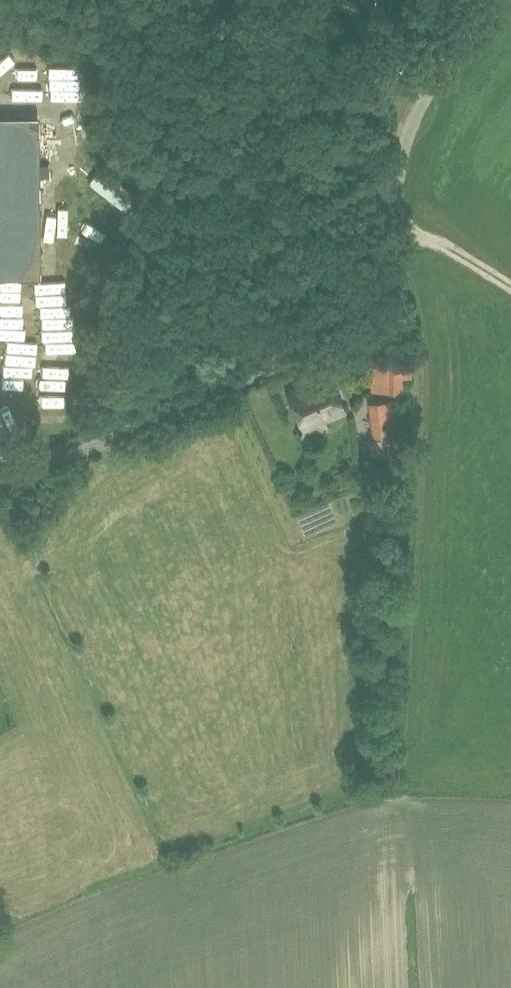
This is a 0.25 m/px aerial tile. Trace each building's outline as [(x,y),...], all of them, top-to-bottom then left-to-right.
[(41,277),(40,155),(35,155),(35,127),(28,120),(0,121),(0,277),(41,277)] [(384,349),(383,391),(405,390),(407,379),(410,378),(411,353),(406,352),(406,350),(384,349)] [(287,391),(303,429),(345,411),(329,374),(287,391)] [(391,400),(369,402),(375,453),(397,450),(397,436),(408,434),(407,418),(394,419),(391,400)] [(343,485),(355,481),(351,468),(338,472),(343,485)]
